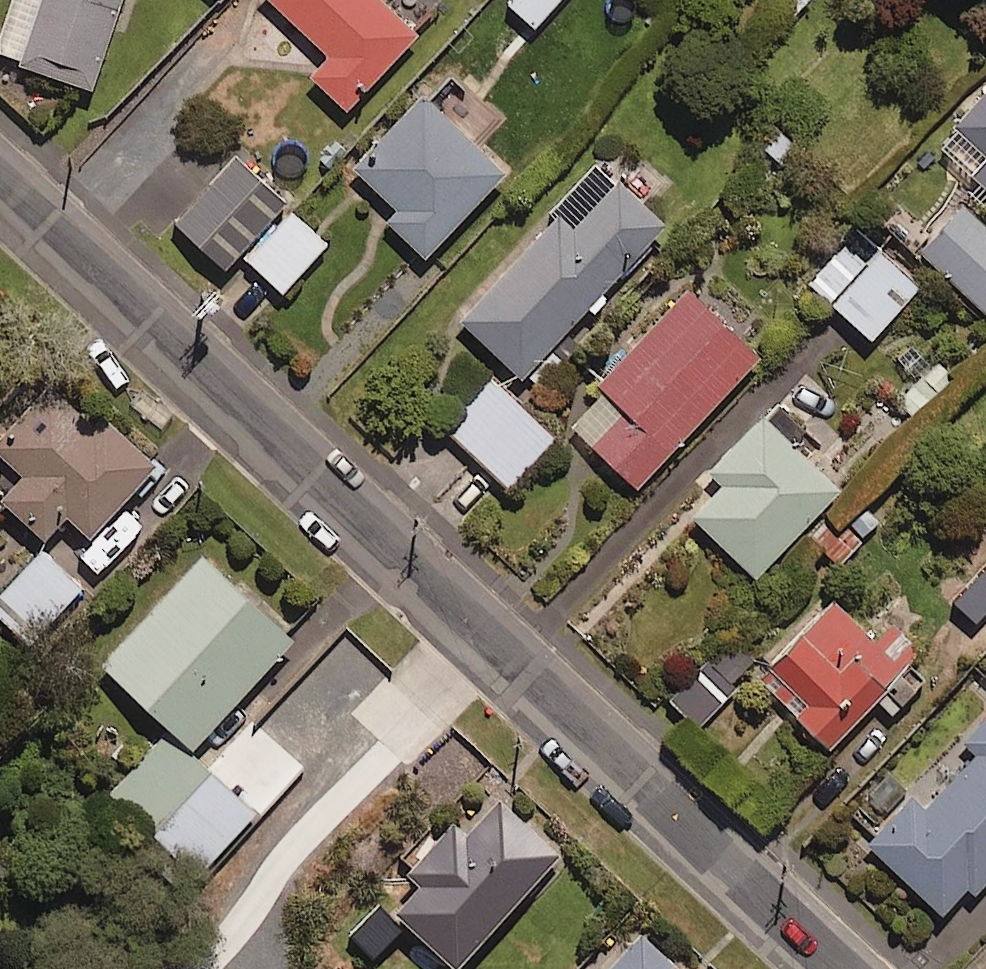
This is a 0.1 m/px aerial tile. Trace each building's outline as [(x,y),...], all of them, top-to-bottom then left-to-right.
[(0,10),(0,52),(84,81),(111,0),(4,0),(0,10)] [(415,22),(391,0),(270,0),(324,50),(305,70),(340,103),(415,22)] [(528,20),(546,0),(505,0),(528,20)] [(471,141),(497,113),(449,69),(423,96),(415,89),(347,162),(391,203),(380,214),(417,249),(496,165),(471,141)] [(931,139),(985,188),(985,78),(931,139)] [(515,370),(656,217),(648,210),(670,186),(617,137),(453,313),(515,370)] [(323,232),(231,149),(170,217),(222,265),(236,249),(275,285),(323,232)] [(958,199),(916,242),(985,311),(985,227),(958,199)] [(915,279),(854,224),(805,279),(865,333),(915,279)] [(753,349),(683,283),(559,415),(628,481),(753,349)] [(947,372),(931,357),(894,398),(910,413),(947,372)] [(549,430),(489,372),(440,423),(500,480),(549,430)] [(22,464),(4,483),(0,479),(0,510),(4,514),(16,502),(44,528),(66,504),(89,525),(155,455),(103,406),(94,416),(50,375),(0,429),(0,444),(22,464)] [(756,410),(703,467),(707,470),(697,481),(707,490),(687,511),(748,568),(831,479),(784,436),(797,422),(782,409),(769,423),(756,410)] [(41,542),(0,585),(0,608),(28,634),(80,579),(41,542)] [(293,628),(204,546),(104,653),(193,736),(293,628)] [(876,639),(827,588),(756,655),(762,662),(753,670),(820,739),(910,653),(887,629),(876,639)] [(985,626),(985,588),(962,613),(981,631),(985,626)] [(729,677),(750,655),(730,635),(709,657),(705,653),(665,694),(693,722),(733,681),(729,677)] [(864,841),(935,907),(959,881),(966,888),(985,867),(985,710),(864,841)] [(259,809),(170,723),(111,784),(201,869),(259,809)] [(403,872),(380,895),(447,958),(553,846),(492,788),(457,826),(443,813),(395,864),(403,872)] [(553,928),(516,894),(491,922),(528,956),(553,928)] [(632,923),(590,968),(682,968),(632,923)]
